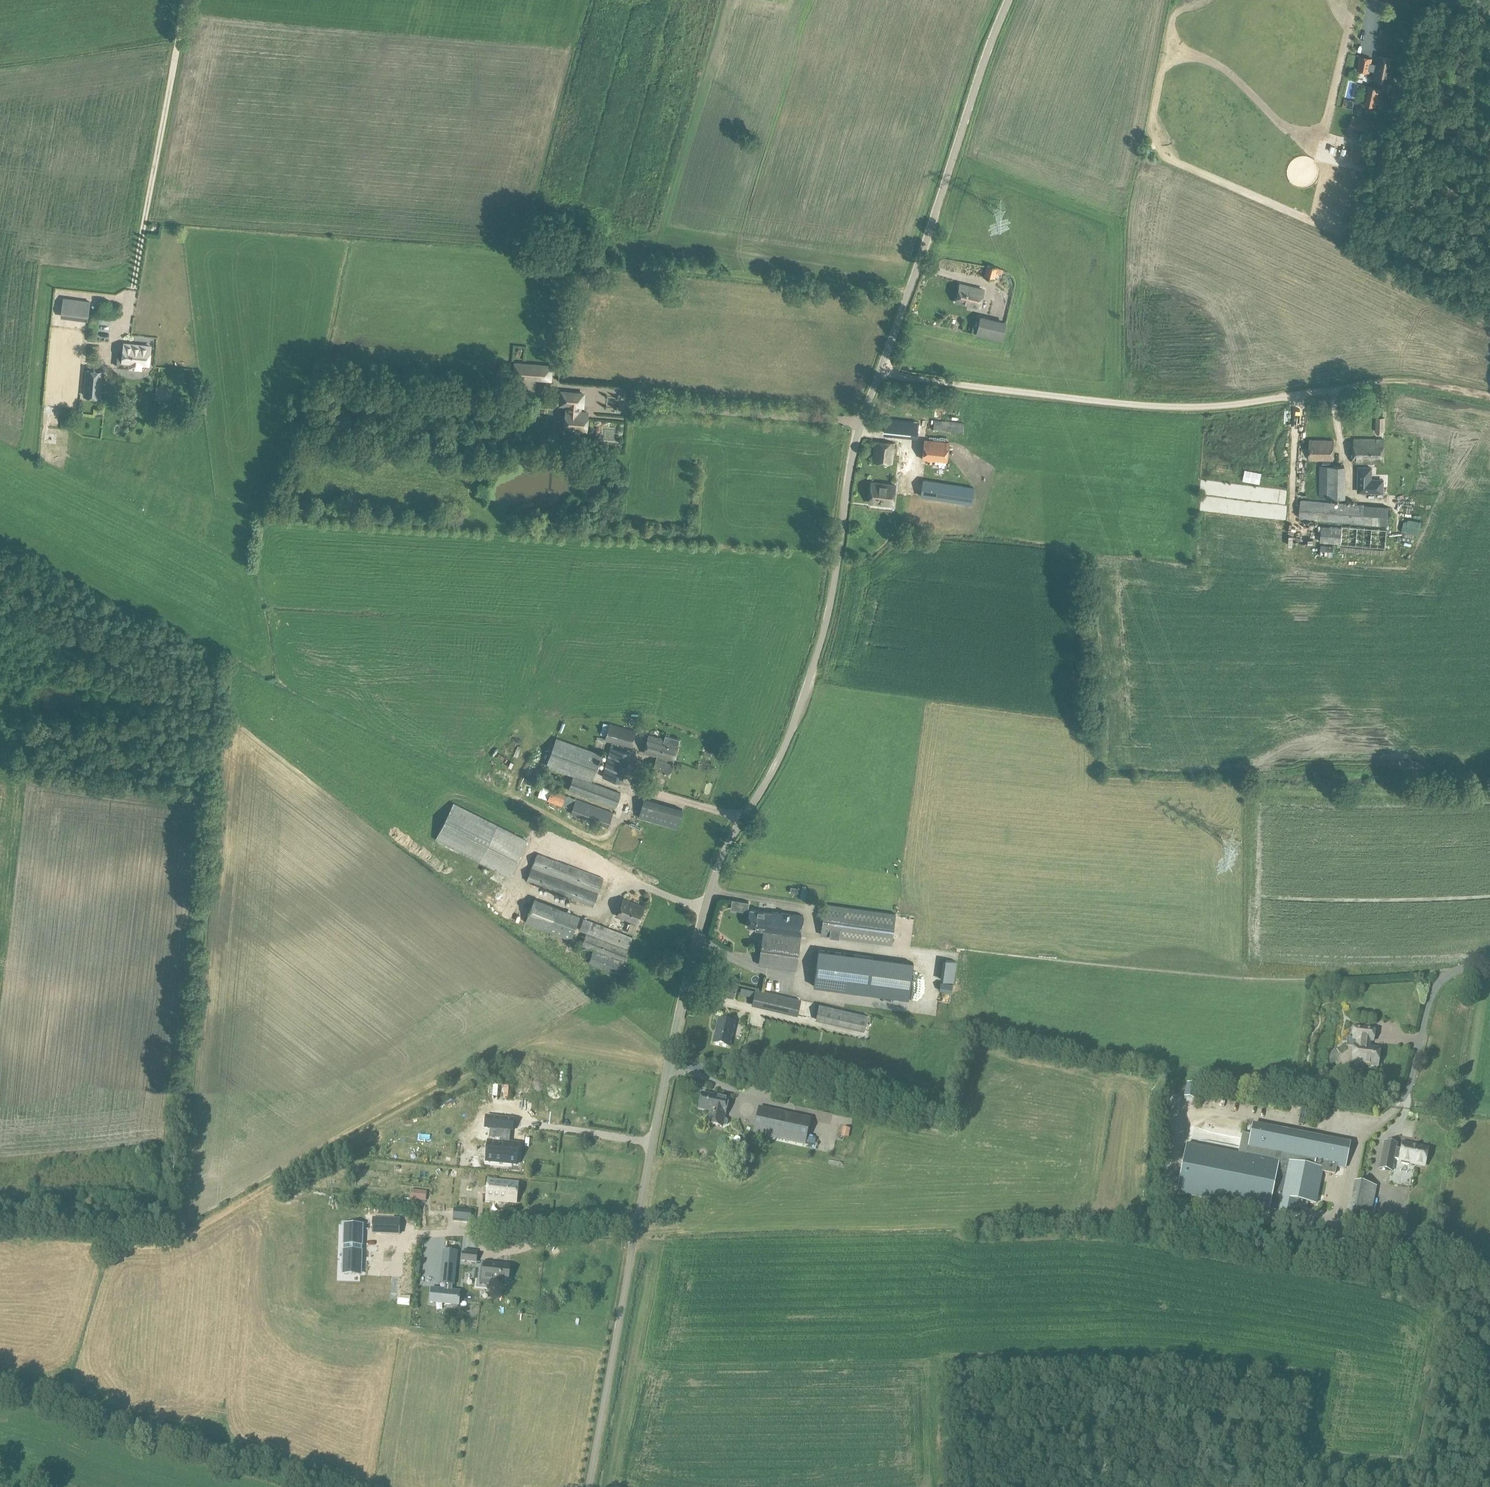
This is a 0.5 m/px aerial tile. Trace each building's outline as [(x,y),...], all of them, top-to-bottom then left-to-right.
[(1361,56),(1358,70),(1369,73),(1370,69),(1375,70),(1373,79),(1391,82),(1396,60),(1378,56),(1376,65),(1371,64),(1372,58),(1361,56)] [(1378,107),(1381,89),(1368,86),(1365,104),(1378,107)] [(1353,116),(1350,126),(1372,132),(1374,124),(1375,122),(1353,116)] [(1365,151),(1357,148),(1353,160),(1361,163),(1365,151)] [(984,276),(995,279),(998,268),(987,265),(984,276)] [(983,289),(961,283),(956,302),(979,308),(983,289)] [(80,300),(64,298),(62,315),(78,317),(80,300)] [(1002,341),(1007,322),(981,316),(976,334),(1002,341)] [(101,335),(110,334),(109,320),(101,321),(101,335)] [(149,365),(151,347),(125,344),(123,354),(119,354),(118,361),(130,363),(130,368),(141,369),(141,364),(149,365)] [(514,356),(526,356),(526,344),(514,344),(514,356)] [(512,362),(511,378),(549,381),(550,365),(512,362)] [(85,395),(100,397),(103,372),(87,370),(85,395)] [(173,388),(157,386),(156,396),(172,398),(173,388)] [(578,432),(579,428),(586,429),(587,428),(588,427),(588,423),(587,422),(588,413),(580,412),(580,405),(583,406),(584,394),(562,392),(561,404),(568,404),(567,411),(566,424),(568,425),(568,431),(578,432)] [(1376,417),(1376,432),(1385,433),(1386,417),(1376,417)] [(902,421),(885,419),(884,433),(900,434),(902,421)] [(1369,462),(1370,439),(1355,438),(1354,462),(1369,462)] [(933,461),(947,462),(948,463),(950,442),(925,439),(922,459),(933,461)] [(1334,440),(1311,439),(1309,460),(1334,460),(1334,440)] [(1370,439),(1369,462),(1384,463),(1385,440),(1370,439)] [(878,442),(877,459),(896,460),(896,442),(878,442)] [(1371,487),(1371,479),(1371,468),(1359,467),(1359,491),(1383,492),(1383,488),(1371,487)] [(1245,469),(1244,479),(1260,482),(1262,472),(1245,469)] [(920,496),(972,505),(975,488),(922,480),(920,496)] [(893,505),(895,484),(872,482),(870,503),(893,505)] [(1365,524),(1366,505),(1301,499),(1300,518),(1365,524)] [(1334,526),(1319,525),(1319,532),(1316,532),(1315,540),(1334,540),(1334,526)] [(608,723),(604,740),(629,744),(632,728),(608,723)] [(673,761),(679,739),(666,736),(665,740),(649,735),(644,753),(657,757),(673,761)] [(697,751),(708,758),(714,749),(702,742),(697,751)] [(593,760),(595,751),(574,744),(571,753),(577,755),(575,761),(586,764),(591,765),(592,760),(593,760)] [(592,768),(546,750),(541,763),(587,781),(592,768)] [(673,761),(657,757),(652,773),(668,778),(673,761)] [(527,773),(525,778),(532,781),(534,775),(527,773)] [(560,795),(548,795),(548,791),(544,791),(544,802),(560,801),(560,795)] [(644,799),(639,817),(648,820),(654,801),(644,799)] [(527,839),(453,802),(435,838),(509,875),(527,839)] [(568,816),(607,819),(608,806),(569,802),(568,816)] [(652,828),(650,836),(665,840),(667,832),(652,828)] [(604,878),(537,853),(526,881),(593,906),(604,878)] [(506,889),(517,885),(514,879),(503,883),(506,889)] [(474,887),(471,891),(479,897),(482,892),(474,887)] [(534,898),(525,922),(549,931),(558,907),(534,898)] [(617,916),(638,924),(645,906),(624,898),(617,916)] [(821,935),(853,940),(892,945),(896,913),(825,904),(821,935)] [(796,970),(804,916),(772,911),(772,913),(750,910),(748,926),(764,929),(759,964),(796,970)] [(623,959),(631,934),(581,917),(576,931),(583,933),(581,941),(592,945),(586,961),(615,971),(619,958),(623,959)] [(872,957),(819,950),(814,986),(867,993),(872,957)] [(908,990),(919,991),(919,970),(909,970),(908,990)] [(923,971),(923,992),(934,992),(934,972),(923,971)] [(717,982),(714,992),(735,997),(737,986),(717,982)] [(941,982),(939,991),(952,992),(953,983),(941,982)] [(752,1005),(798,1016),(801,999),(756,989),(752,1005)] [(875,998),(872,1009),(880,1011),(882,1000),(875,998)] [(819,1004),(818,1007),(816,1019),(865,1031),(868,1015),(819,1004)] [(907,1017),(916,1019),(918,1011),(909,1009),(907,1017)] [(729,1047),(734,1024),(719,1021),(714,1044),(729,1047)] [(1354,1027),(1353,1040),(1357,1040),(1356,1046),(1355,1046),(1354,1056),(1356,1056),(1355,1069),(1363,1070),(1364,1065),(1378,1067),(1380,1049),(1366,1047),(1366,1041),(1373,1042),(1374,1029),(1354,1027)] [(1304,1080),(1303,1084),(1307,1089),(1311,1089),(1313,1087),(1314,1083),(1311,1079),(1307,1078),(1304,1080)] [(1195,1101),(1197,1087),(1187,1085),(1185,1099),(1195,1101)] [(702,1094),(699,1107),(715,1111),(717,1099),(716,1099),(717,1097),(702,1094)] [(715,1111),(699,1107),(699,1109),(710,1112),(707,1124),(722,1127),(729,1100),(717,1097),(716,1099),(717,1099),(715,1111)] [(1301,1109),(1302,1104),(1302,1102),(1291,1099),(1289,1107),(1301,1109)] [(1302,1104),(1301,1109),(1298,1124),(1303,1126),(1307,1105),(1302,1104)] [(784,1113),(759,1108),(754,1133),(779,1138),(803,1144),(808,1119),(784,1113)] [(517,1124),(490,1121),(489,1133),(503,1134),(501,1146),(492,1146),(490,1166),(520,1169),(522,1149),(512,1147),(513,1135),(515,1136),(517,1124)] [(1308,1203),(1316,1205),(1323,1173),(1335,1175),(1336,1168),(1345,1170),(1350,1144),(1252,1124),(1250,1135),(1242,1134),(1238,1154),(1186,1144),(1176,1194),(1260,1211),(1261,1209),(1270,1210),(1296,1216),(1298,1209),(1306,1210),(1308,1203)] [(838,1134),(848,1136),(849,1127),(839,1125),(838,1134)] [(1409,1163),(1424,1166),(1427,1149),(1413,1146),(1413,1145),(1403,1143),(1402,1150),(1396,1149),(1397,1145),(1385,1143),(1380,1169),(1392,1171),(1394,1159),(1400,1160),(1400,1161),(1402,1161),(1401,1163),(1409,1165),(1409,1163)] [(518,1183),(489,1180),(487,1200),(516,1204),(518,1183)] [(1347,1223),(1368,1227),(1376,1187),(1355,1183),(1347,1223)] [(454,1210),(454,1220),(470,1221),(471,1212),(454,1210)] [(1162,1212),(1162,1221),(1172,1221),(1171,1211),(1162,1212)] [(400,1220),(373,1219),(372,1234),(399,1235),(400,1220)] [(342,1225),(341,1269),(358,1270),(360,1226),(342,1225)] [(550,1244),(547,1248),(552,1253),(556,1248),(552,1244),(551,1243),(550,1244)] [(457,1252),(445,1251),(442,1281),(446,1281),(446,1284),(453,1285),(454,1285),(457,1252)] [(478,1254),(462,1253),(461,1262),(477,1263),(478,1254)] [(493,1277),(492,1282),(508,1284),(509,1269),(502,1268),(502,1265),(484,1263),(483,1276),(493,1277)] [(292,1279),(283,1279),(283,1290),(292,1290),(292,1279)] [(432,1289),(430,1303),(458,1307),(460,1293),(432,1289)] [(414,1311),(421,1312),(423,1304),(415,1302),(414,1311)]
